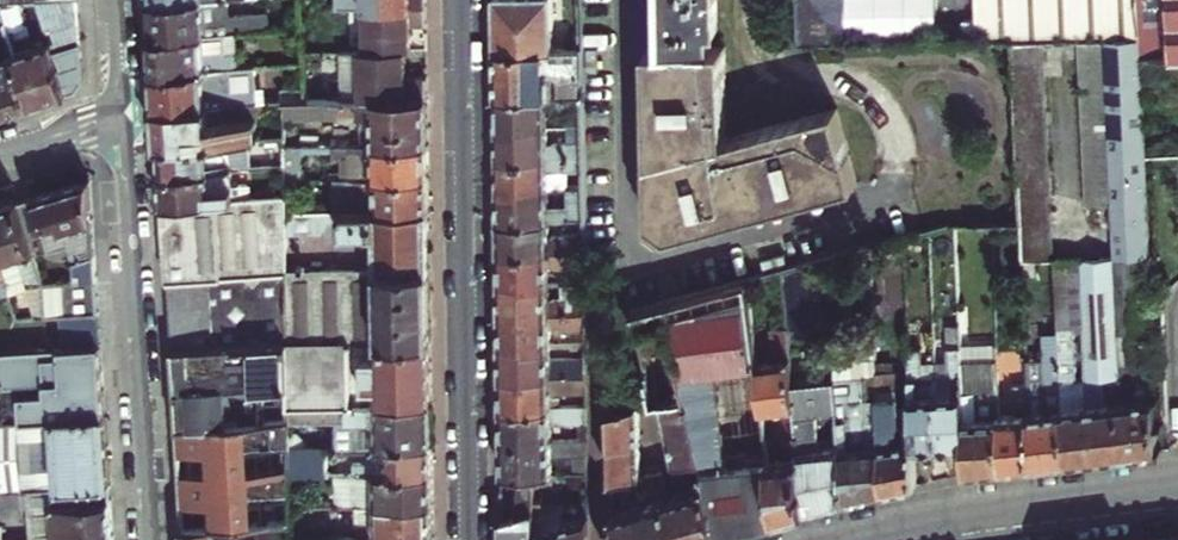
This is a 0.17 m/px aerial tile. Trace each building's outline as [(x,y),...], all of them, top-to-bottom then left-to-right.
[(42,2),(50,28),(56,26),(62,45),(18,59),(32,106),(58,98),(78,91),(86,80),(81,0),(75,0),(42,2)] [(151,1),(153,26),(153,36),(228,32),(263,30),(262,13),(232,14),(231,0),(167,0),(151,1)] [(339,11),(364,11),(428,9),(428,2),(428,0),(339,0),(339,11)] [(551,0),(495,0),(495,7),(496,49),(552,49),(551,0)] [(664,3),(665,47),(711,47),(710,0),(664,0),(664,3)] [(795,46),(836,45),(835,0),(795,0),(795,46)] [(1139,40),(1138,0),(969,0),(970,22),(956,22),(957,39),(970,39),(970,42),(1013,42),(1044,42),(1079,41),(1139,40)] [(1139,40),(1140,58),(1172,57),(1177,57),(1177,0),(1138,0),(1139,40)] [(364,11),(365,53),(414,52),(413,41),(413,27),(428,26),(428,9),(364,11)] [(228,32),(153,36),(155,62),(155,72),(255,67),(258,66),(257,48),(229,50),(228,32)] [(1140,58),(1139,40),(1079,41),(1086,199),(1111,197),(1114,254),(1114,260),(1147,255),(1143,154),(1140,58)] [(1044,42),(1013,42),(1021,221),(1023,257),(1054,256),(1044,42)] [(665,47),(646,48),(648,123),(650,220),(668,235),(731,218),(818,195),(855,185),(835,109),(726,139),(724,47),(711,47),(665,47)] [(552,49),(496,49),(496,82),(496,96),(583,94),(582,48),(552,49)] [(344,55),(345,101),(429,99),(429,87),(429,78),(409,79),(409,53),(344,55)] [(18,59),(2,64),(0,57),(0,112),(1,115),(15,111),(32,106),(18,59)] [(255,67),(155,72),(157,99),(158,109),(254,104),(287,102),(309,102),(308,87),(286,88),(286,91),(256,93),(255,67)] [(496,116),(496,125),(522,124),(522,129),(547,129),(547,126),(546,109),(552,111),(583,111),(583,94),(496,96),(496,116)] [(429,99),(345,101),(309,102),(287,102),(287,117),(364,116),(364,147),(430,145),(429,130),(429,99)] [(159,132),(160,144),(249,139),(261,138),(260,118),(254,119),(254,104),(158,109),(159,132)] [(497,158),(584,157),(584,142),(555,142),(547,145),(547,129),(522,129),(522,124),(496,125),(497,147),(497,158)] [(273,138),(275,168),(288,167),(288,148),(287,137),(273,138)] [(249,139),(160,144),(161,168),(162,175),(233,170),(256,169),(255,153),(250,152),(249,139)] [(378,164),(379,180),(430,179),(430,170),(430,145),(364,147),(347,147),(348,164),(378,164)] [(498,181),(498,187),(523,187),(524,192),(549,192),(549,189),(549,171),(584,171),(584,157),(497,158),(498,181)] [(233,170),(162,175),(163,195),(164,204),(289,197),(288,167),(275,168),(269,168),(270,183),(234,186),(233,170)] [(378,202),(378,213),(430,212),(430,200),(430,179),(379,180),(345,180),(346,189),(351,189),(351,202),(378,202)] [(94,222),(91,181),(33,199),(19,203),(33,246),(48,241),(49,247),(69,241),(75,258),(76,282),(97,281),(94,222)] [(498,221),(550,220),(585,220),(585,206),(549,206),(549,192),(524,192),(523,187),(498,187),(498,207),(498,213),(498,221)] [(289,197),(164,204),(169,280),(290,273),(289,236),(289,215),(289,197)] [(19,203),(4,208),(0,209),(0,254),(7,278),(10,285),(26,280),(38,317),(48,317),(47,300),(46,284),(33,246),(19,203)] [(431,241),(430,212),(378,213),(289,215),(289,236),(379,234),(379,272),(431,272),(431,241)] [(499,252),(585,251),(585,233),(556,233),(550,236),(550,220),(498,221),(499,245),(499,252)] [(499,274),(499,282),(526,282),(526,286),(550,286),(550,266),(556,269),(586,268),(585,251),(499,252),(499,274)] [(10,294),(9,291),(10,285),(7,278),(0,254),(0,297),(10,294)] [(1089,457),(1124,453),(1114,260),(1114,254),(1056,256),(1060,332),(1067,460),(1089,457)] [(1114,260),(1124,453),(1140,451),(1157,449),(1152,360),(1139,361),(1137,336),(1151,335),(1147,255),(1114,260)] [(432,307),(431,272),(379,272),(290,273),(291,344),(291,405),(353,404),(352,362),(352,342),(367,342),(432,341),(432,307)] [(173,350),(291,344),(290,273),(169,280),(172,335),(173,350)] [(46,284),(47,300),(98,297),(98,292),(97,281),(76,282),(46,284)] [(759,361),(749,281),(669,302),(675,330),(678,342),(681,357),(683,366),(690,396),(697,426),(703,457),(720,536),(739,530),(777,518),(770,460),(764,410),(759,361)] [(526,282),(499,282),(499,305),(500,315),(586,312),(586,294),(557,295),(551,299),(550,286),(526,286),(526,282)] [(48,317),(61,316),(100,313),(99,305),(98,297),(47,300),(48,317)] [(640,339),(675,330),(669,302),(634,312),(639,334),(640,339)] [(500,334),(500,345),(528,344),(528,347),(551,346),(551,344),(551,326),(556,330),(587,329),(586,312),(500,315),(500,334)] [(61,316),(62,333),(101,330),(100,322),(100,313),(61,316)] [(953,445),(965,444),(960,362),(962,362),(961,346),(960,323),(948,323),(949,373),(938,374),(942,445),(953,445)] [(783,409),(797,407),(795,381),(790,326),(774,328),(777,359),(759,361),(764,410),(783,409)] [(101,330),(62,333),(64,349),(101,346),(101,338),(101,330)] [(1028,362),(1029,391),(1032,465),(1053,462),(1067,460),(1060,332),(1044,333),(1045,357),(1028,359),(1028,362)] [(352,362),(353,404),(433,403),(433,389),(433,365),(432,341),(367,342),(368,362),(352,362)] [(681,357),(678,342),(669,344),(673,359),(681,357)] [(176,396),(178,427),(291,423),(291,405),(291,344),(173,350),(176,396)] [(500,364),(500,377),(587,374),(587,356),(558,357),(551,360),(551,346),(528,347),(528,344),(500,345),(500,364)] [(1003,469),(1000,413),(998,385),(997,364),(997,358),(996,344),(961,346),(962,362),(960,362),(965,444),(966,475),(989,471),(1003,469)] [(0,353),(0,387),(22,386),(24,419),(106,415),(104,379),(101,346),(64,349),(0,353)] [(922,347),(909,348),(912,420),(914,447),(931,446),(942,445),(938,374),(924,375),(922,347)] [(1016,412),(1000,413),(1003,469),(1021,467),(1032,465),(1029,391),(1028,362),(997,364),(998,385),(1012,384),(1013,405),(1016,412)] [(661,401),(690,396),(683,366),(655,372),(660,394),(661,401)] [(877,373),(881,443),(884,494),(907,488),(916,486),(914,447),(912,420),(899,421),(895,372),(877,373)] [(501,398),(501,408),(552,406),(552,389),(557,393),(587,392),(587,374),(500,377),(501,398)] [(797,407),(806,511),(833,505),(846,502),(841,445),(821,447),(824,440),(821,413),(838,411),(835,377),(795,381),(797,407)] [(841,445),(846,502),(858,499),(884,494),(881,443),(867,445),(863,378),(846,379),(849,425),(839,425),(841,445)] [(669,432),(697,426),(690,396),(661,401),(667,423),(669,432)] [(353,404),(291,405),(291,423),(292,452),(292,476),(328,475),(327,452),(342,452),(366,452),(380,444),(434,443),(433,420),(433,403),(353,404)] [(612,447),(641,446),(641,427),(640,405),(612,411),(612,447)] [(502,432),(502,442),(588,440),(588,422),(557,422),(553,425),(552,406),(501,408),(502,432)] [(790,515),(806,511),(797,407),(783,409),(788,458),(770,460),(777,518),(790,515)] [(0,421),(0,491),(24,490),(111,485),(109,460),(106,415),(24,419),(0,421)] [(183,498),(185,527),(293,521),(293,509),(292,476),(292,452),(291,423),(178,427),(183,498)] [(703,457),(697,426),(669,432),(672,449),(675,460),(675,462),(687,460),(703,457)] [(502,473),(533,472),(554,472),(553,457),(589,455),(588,440),(502,442),(502,460),(502,473)] [(380,444),(366,452),(366,462),(355,462),(355,475),(434,473),(434,457),(434,443),(380,444)] [(641,446),(612,447),(613,476),(627,476),(640,476),(642,475),(642,470),(641,446)] [(668,494),(678,539),(706,539),(712,538),(720,536),(703,457),(687,460),(692,483),(695,486),(668,494)] [(642,501),(646,539),(678,539),(668,494),(661,464),(655,466),(646,468),(651,494),(654,498),(642,501)] [(536,528),(536,525),(535,507),(533,472),(502,473),(504,539),(538,539),(536,528)] [(554,472),(533,472),(535,507),(554,506),(554,472)] [(357,481),(358,507),(434,505),(434,490),(434,473),(355,475),(351,475),(351,482),(357,481)] [(642,501),(629,505),(627,476),(613,476),(614,539),(646,539),(642,501)] [(111,485),(24,490),(25,504),(31,504),(33,539),(26,539),(114,539),(113,528),(111,485)] [(434,505),(358,507),(358,538),(373,538),(434,536),(434,525),(434,505)] [(536,528),(538,539),(590,539),(590,513),(536,528)] [(185,527),(186,539),(293,539),(293,521),(185,527)]
